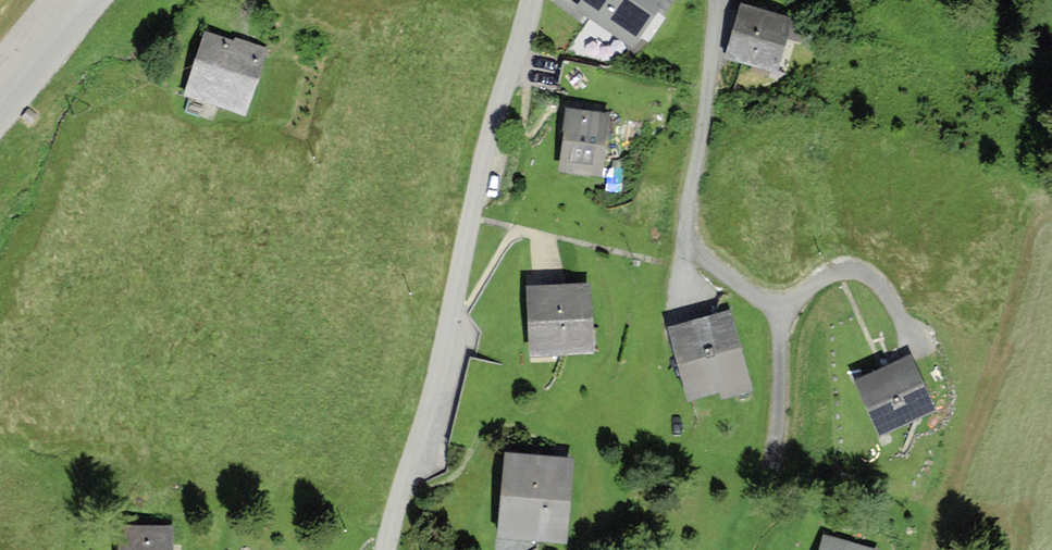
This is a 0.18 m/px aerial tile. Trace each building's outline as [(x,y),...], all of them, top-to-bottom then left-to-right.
[(581,5),(632,42),(657,9),(652,6),(656,0),(585,0),(581,5)] [(787,20),(743,8),(730,56),(774,68),(787,20)] [(264,54),(207,34),(186,95),(244,115),(264,54)] [(607,117),(567,113),(561,169),(601,174),(607,117)] [(587,286),(528,290),(533,358),(592,354),(587,286)] [(728,314),(670,330),(689,399),(721,391),(723,398),(749,391),(728,314)] [(910,359),(856,383),(879,435),(933,411),(910,359)] [(567,465),(509,460),(502,537),(560,542),(567,465)] [(119,527),(119,549),(173,549),(173,527),(119,527)] [(821,549),(870,549),(825,538),(821,549)]
